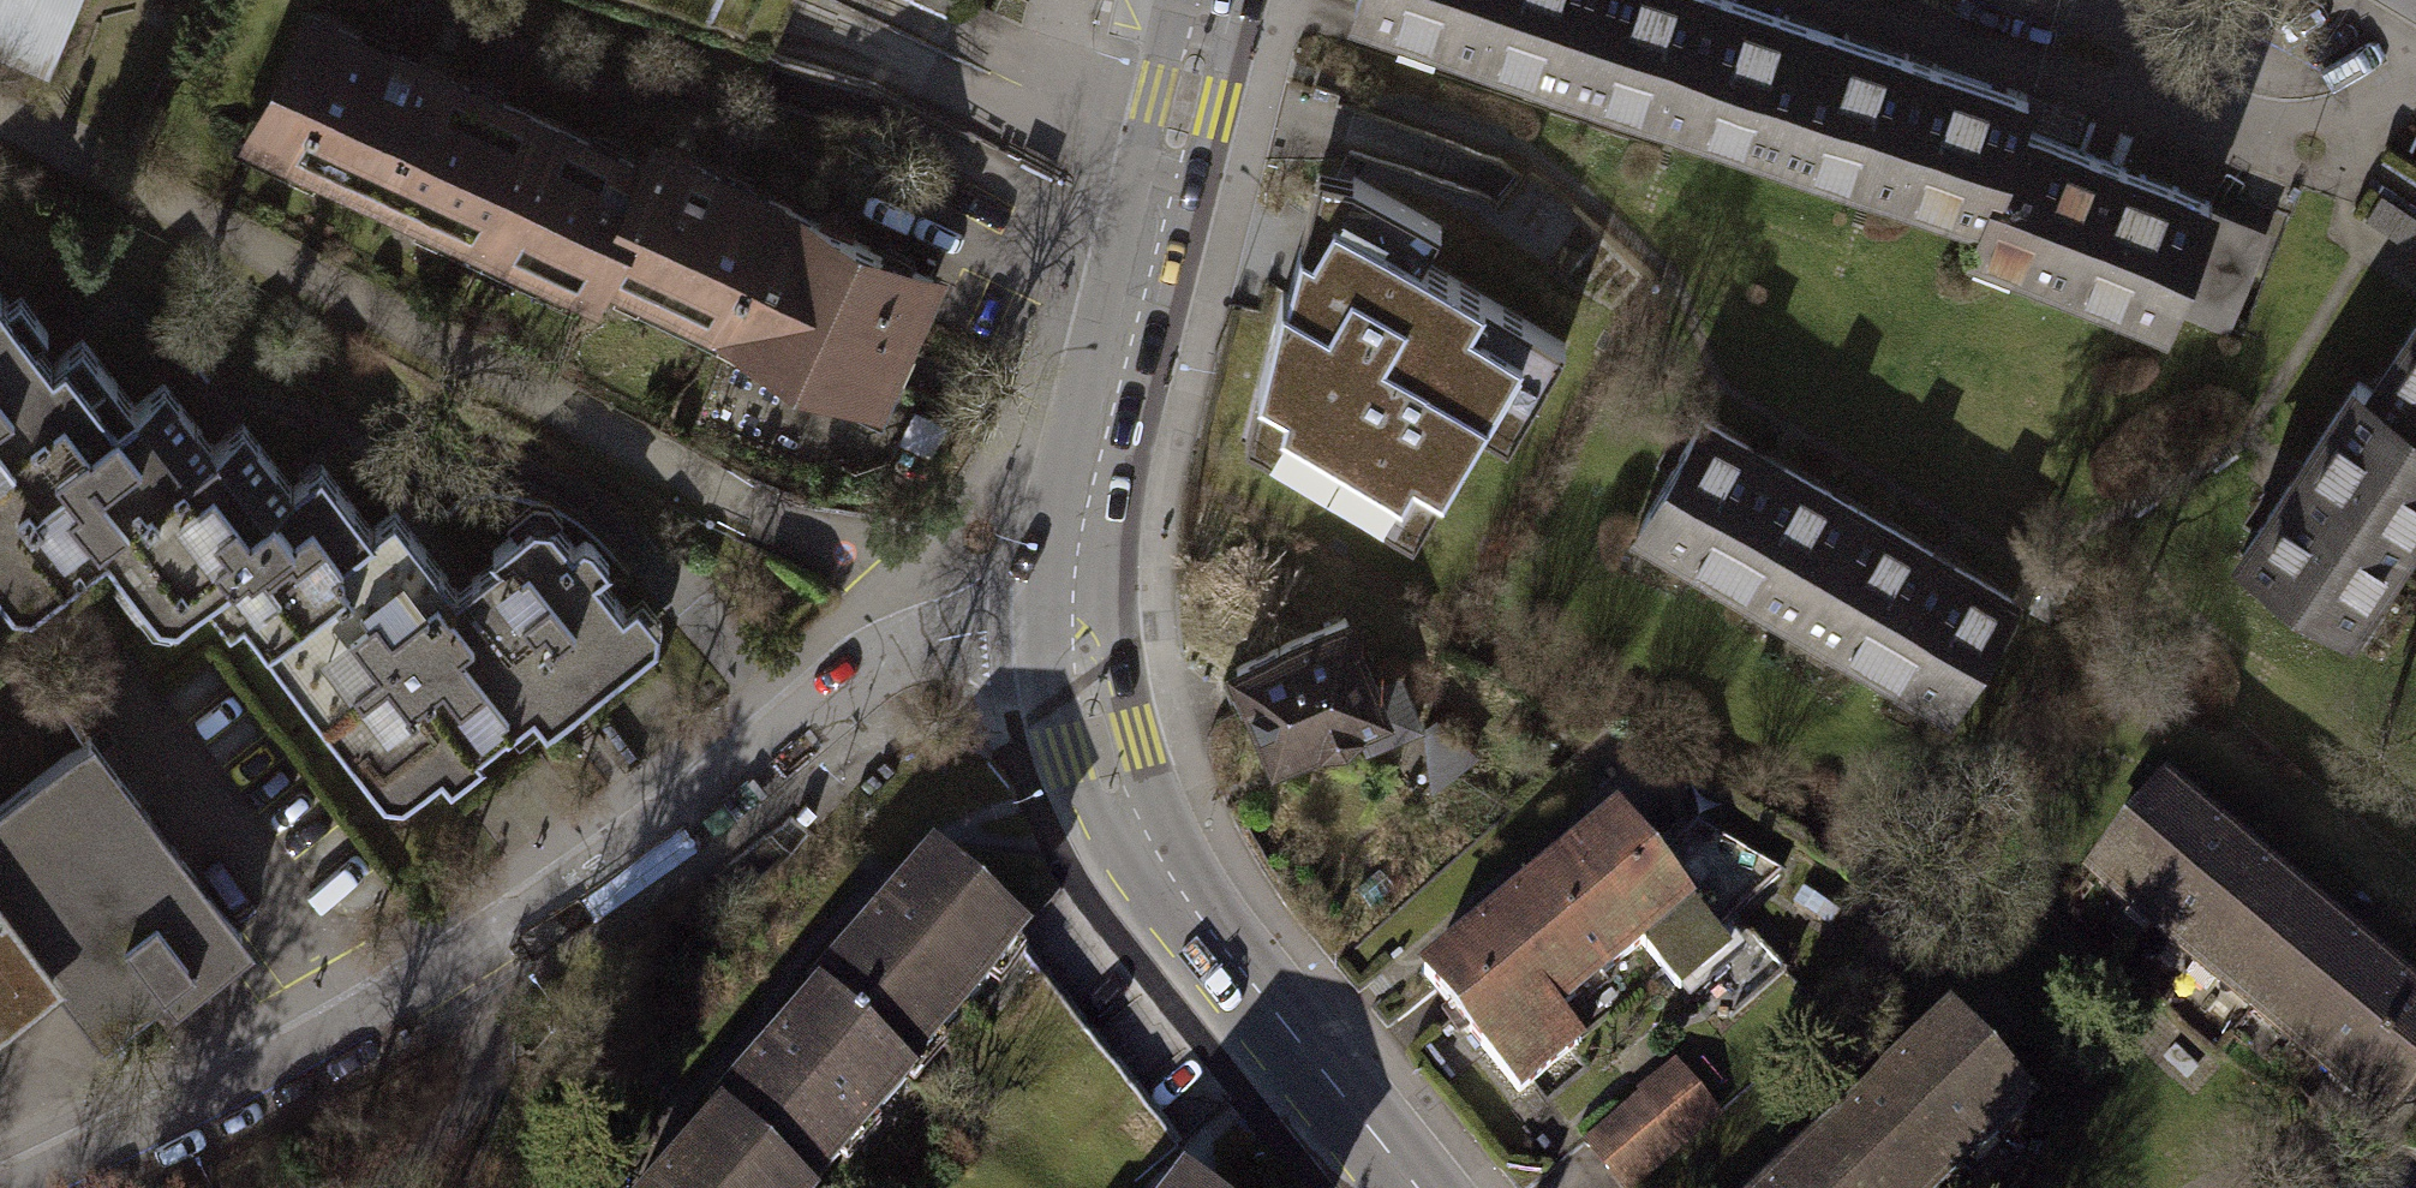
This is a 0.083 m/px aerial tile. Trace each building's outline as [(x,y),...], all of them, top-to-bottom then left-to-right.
[(49,47),(68,0),(0,0),(0,27),(49,47)] [(1593,0),(1355,0),(1354,3),(1568,74),(1593,0)] [(1568,74),(1776,143),(1816,23),(1748,0),(1593,0),(1568,74)] [(251,131),(487,240),(542,122),(307,13),(251,131)] [(1816,23),(1776,143),(1985,213),(2014,126),(2025,92),(1816,23)] [(642,169),(542,122),(487,240),(590,288),(599,270),(719,325),(775,205),(652,148),(642,169)] [(2172,305),(2207,212),(2211,200),(2014,126),(1985,213),(1974,239),(2016,255),(2014,261),(2126,303),(2127,299),(2168,314),(2172,305)] [(1282,286),(1260,375),(1287,391),(1273,453),(1381,517),(1412,465),(1443,484),(1509,371),(1538,388),(1565,342),(1421,258),(1441,224),(1353,173),(1350,179),(1355,181),(1314,251),(1299,242),(1287,289),(1282,286)] [(928,276),(775,205),(719,325),(872,397),(928,276)] [(2382,265),(2415,285),(2415,208),(2382,265)] [(2207,212),(2172,305),(2225,325),(2260,232),(2207,212)] [(111,380),(80,338),(50,359),(30,333),(42,324),(16,289),(0,301),(0,461),(111,380)] [(2415,424),(2415,319),(2368,392),(2415,424)] [(275,633),(345,582),(324,552),(364,523),(319,460),(285,485),(240,423),(209,446),(160,379),(127,403),(111,380),(0,461),(0,560),(14,579),(30,567),(45,588),(104,545),(148,605),(176,584),(189,602),(204,591),(228,623),(254,604),(275,633)] [(2368,392),(2352,382),(2239,554),(2341,621),(2367,582),(2371,585),(2415,519),(2415,517),(2415,424),(2368,392)] [(1758,590),(1797,612),(1856,509),(1697,419),(1637,524),(1677,547),(1674,552),(1754,597),(1758,590)] [(392,502),(364,523),(324,552),(345,582),(275,633),(263,642),(285,672),(301,660),(326,694),(312,704),(342,745),(360,732),(403,791),(440,764),(449,777),(478,756),(471,746),(553,686),(566,703),(599,679),(587,662),(632,629),(589,571),(603,561),(582,533),(571,541),(551,514),(536,525),(527,513),(490,541),(499,553),(454,586),(392,502)] [(2010,598),(1856,509),(1797,612),(1833,633),(1830,640),(1907,684),(1910,679),(1950,702),(2010,598)] [(1342,617),(1235,661),(1237,667),(1217,675),(1233,714),(1252,706),(1273,756),(1315,739),(1317,745),(1342,741),(1358,728),(1365,745),(1414,725),(1394,679),(1372,688),(1342,617)] [(47,950),(102,1020),(162,972),(174,988),(241,935),(83,734),(0,798),(0,890),(47,950)] [(2273,952),(2307,911),(2251,866),(2255,861),(2226,837),(2222,842),(2158,790),(2090,873),(2252,1005),(2287,963),(2273,952)] [(1707,929),(1640,845),(1618,817),(1562,862),(1597,905),(1606,898),(1640,940),(1637,942),(1674,988),(1723,949),(1707,929)] [(1640,845),(1707,929),(1773,875),(1697,827),(1663,857),(1647,838),(1640,845)] [(1597,905),(1562,862),(1421,973),(1516,1092),(1579,1042),(1553,1009),(1637,942),(1640,940),(1606,898),(1597,905)] [(815,996),(822,1003),(898,1071),(1017,939),(933,864),(815,996)] [(47,950),(0,890),(0,987),(47,950)] [(2252,1005),(2388,1116),(2415,1082),(2415,1000),(2392,980),(2398,973),(2371,952),(2366,959),(2307,911),(2273,952),(2287,963),(2252,1005)] [(898,1071),(822,1003),(717,1119),(722,1123),(794,1187),(809,1187),(907,1079),(898,1071)] [(1864,1187),(1932,1187),(2023,1103),(1950,1026),(1890,1082),(1884,1075),(1857,1100),(1862,1105),(1808,1155),(1839,1187),(1854,1187),(1859,1183),(1864,1187)] [(1669,1074),(1585,1145),(1621,1187),(1706,1117),(1669,1074)] [(722,1123),(663,1187),(794,1187),(722,1123)] [(1808,1155),(1773,1187),(1839,1187),(1808,1155)]
